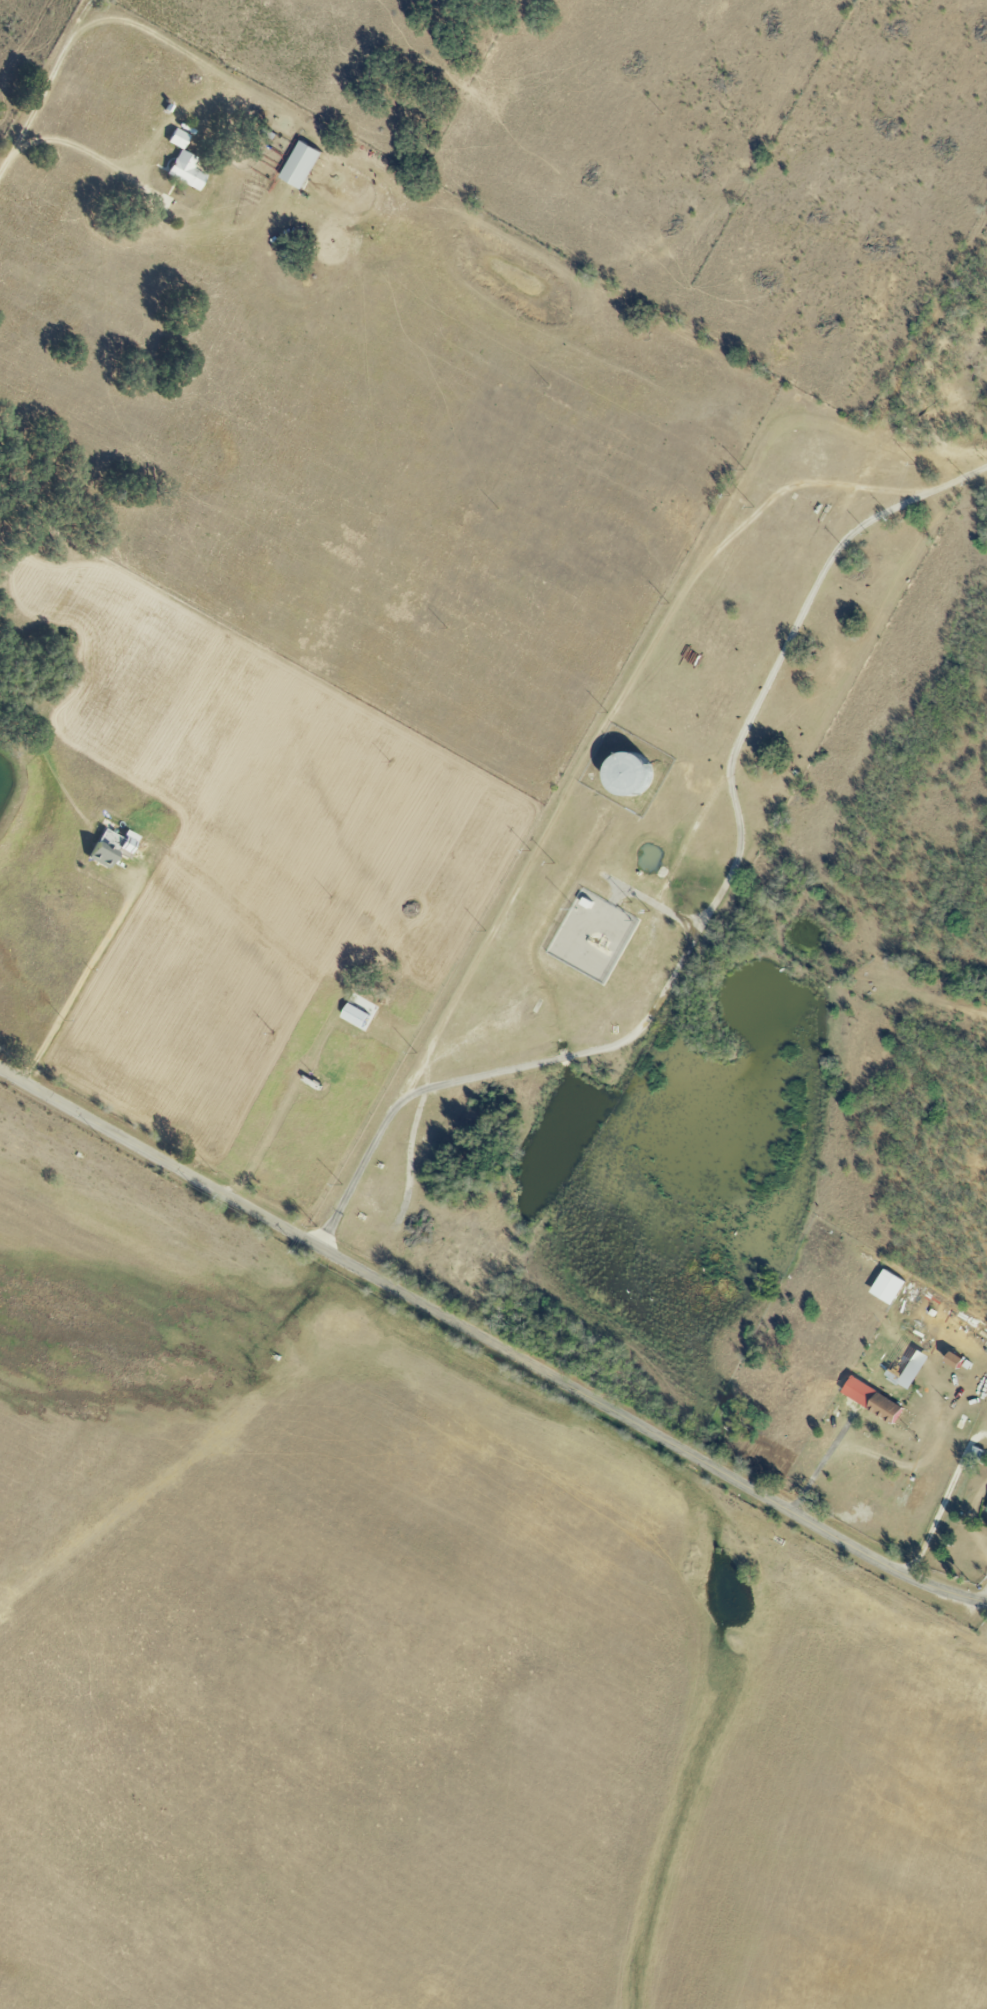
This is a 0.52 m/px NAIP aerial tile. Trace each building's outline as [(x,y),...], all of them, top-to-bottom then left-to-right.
[(189,135),(173,128),(167,143),(183,149),(189,135)] [(280,178),(301,190),(322,153),(301,141),(280,178)] [(209,169),(177,153),(166,175),(198,190),(209,169)] [(86,857),(106,869),(116,852),(127,858),(139,838),(126,830),(121,839),(104,828),(86,857)] [(369,1015),(347,1003),(340,1016),(361,1028),(369,1015)] [(944,1363),(958,1371),(964,1360),(951,1352),(944,1363)] [(903,1406),(851,1376),(841,1393),(893,1423),(903,1406)]
